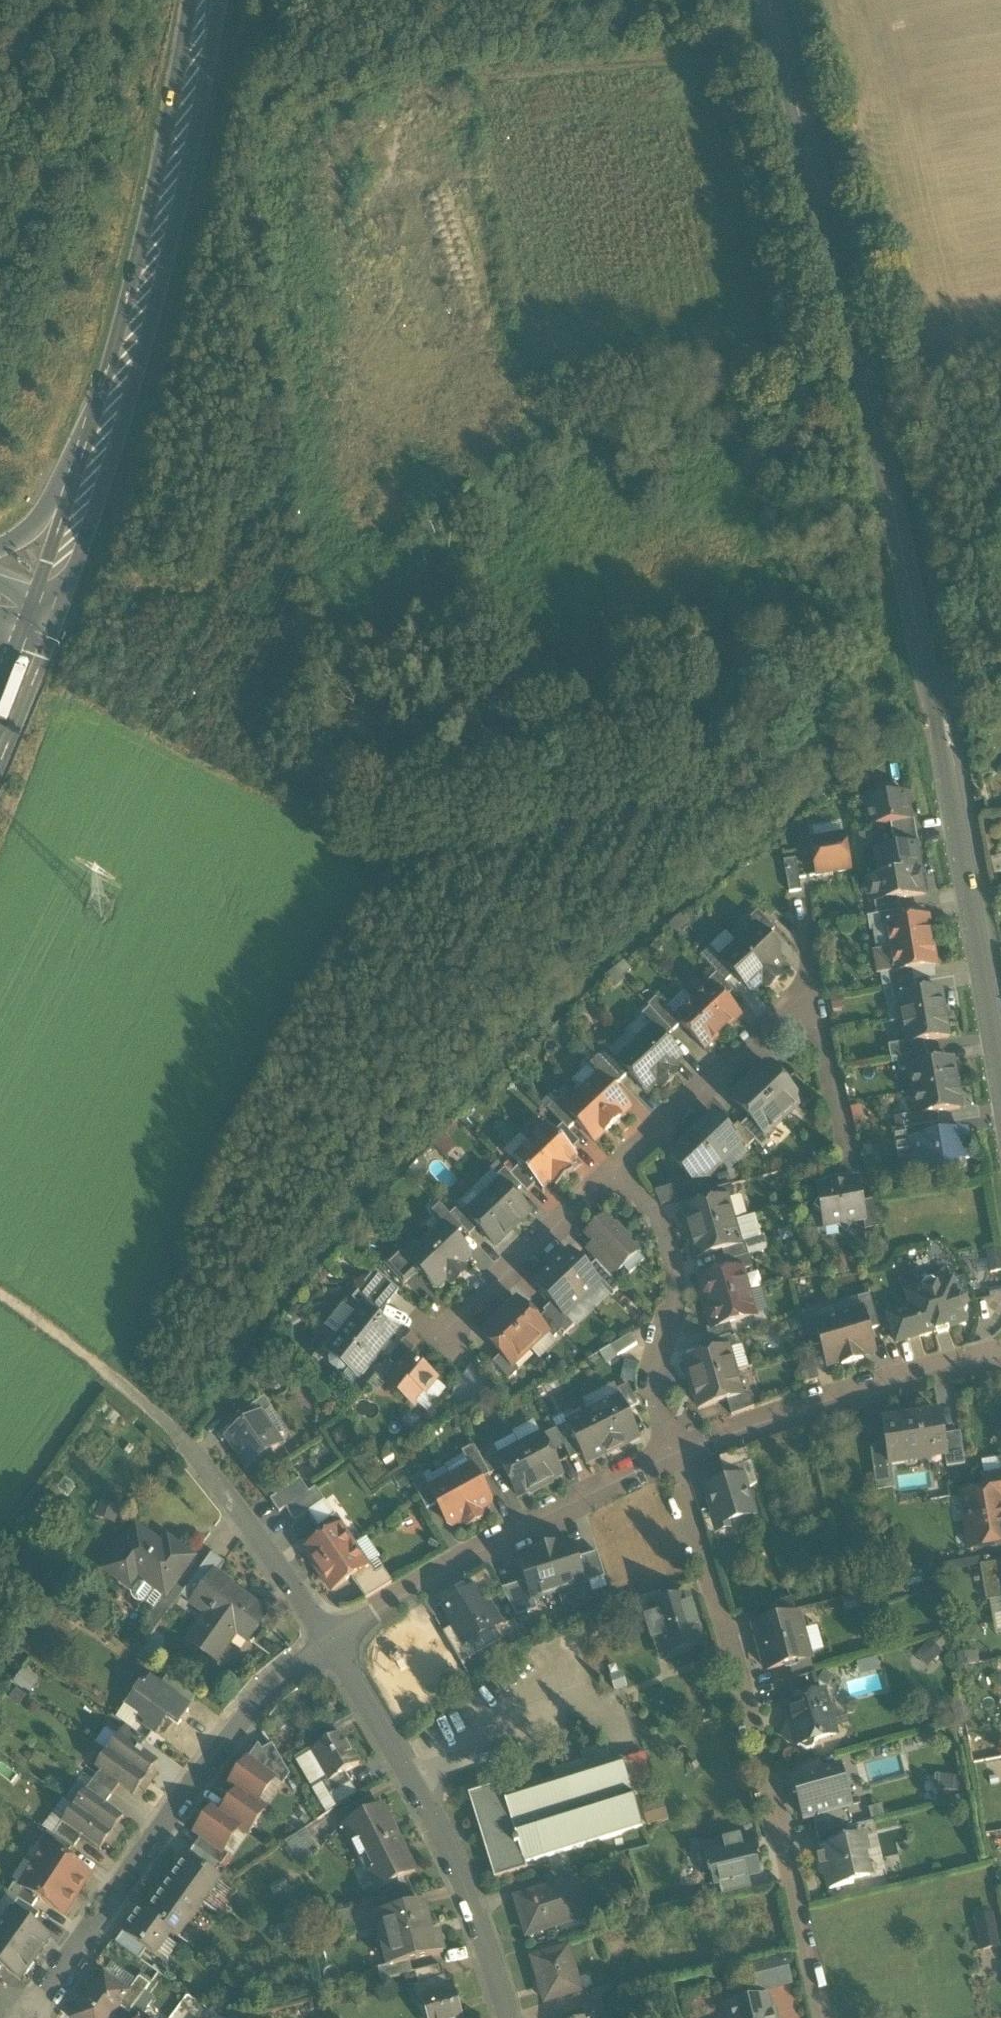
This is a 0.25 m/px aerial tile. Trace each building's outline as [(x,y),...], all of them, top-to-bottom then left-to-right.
[(866,802),(871,829),(891,826),(910,823),(910,822),(906,795),(866,802)] [(891,826),(892,838),(916,834),(914,821),(910,822),(910,823),(891,826)] [(813,831),(815,843),(839,838),(837,827),(813,831)] [(919,847),(916,834),(892,838),(895,850),(915,846),(915,847),(919,847)] [(811,843),(817,878),(850,872),(844,838),(839,838),(815,843),(811,843)] [(876,853),(880,879),(919,873),(915,847),(915,846),(895,850),(876,853)] [(991,858),(994,874),(1000,873),(1000,856),(991,858)] [(784,863),(789,895),(801,893),(796,861),(784,863)] [(923,896),(919,873),(880,879),(868,881),(872,905),(874,905),(898,901),(923,896)] [(876,916),(879,916),(900,912),(898,901),(874,905),(876,916)] [(924,908),(903,912),(905,924),(926,920),(924,908)] [(903,912),(900,912),(879,916),(881,929),(887,928),(886,927),(905,924),(903,912)] [(756,928),(766,939),(775,931),(758,913),(748,922),(755,929),(756,928)] [(879,916),(876,916),(867,918),(870,934),(873,934),(873,931),(881,929),(879,916)] [(680,917),(670,925),(678,934),(688,926),(680,917)] [(887,928),(890,951),(932,944),(928,920),(926,920),(905,924),(886,927),(887,928)] [(755,929),(738,945),(775,985),(780,980),(780,976),(776,972),(781,967),(776,962),(778,959),(779,953),(766,939),(756,928),(755,929)] [(890,951),(887,928),(881,929),(873,931),(873,934),(876,953),(890,951)] [(727,934),(710,949),(721,961),(738,945),(727,934)] [(936,967),(932,944),(890,951),(894,973),(894,974),(913,971),(934,968),(936,967)] [(770,989),(775,985),(738,945),(721,961),(720,962),(734,976),(749,993),(754,993),(762,986),(765,989),(770,989)] [(712,970),(716,975),(725,984),(734,976),(720,962),(721,961),(710,949),(700,958),(712,970)] [(890,951),(876,953),(872,954),(877,977),(889,975),(889,974),(894,973),(890,951)] [(934,968),(913,971),(915,983),(936,980),(934,968)] [(702,979),(707,984),(716,975),(712,970),(702,979)] [(614,992),(625,983),(614,971),(604,981),(614,992)] [(889,975),(891,987),(915,983),(913,971),(894,974),(894,973),(889,974),(889,975)] [(733,993),(725,984),(716,975),(707,984),(710,988),(711,987),(724,1001),(733,993)] [(916,995),(915,983),(891,987),(893,1000),(899,999),(899,998),(916,995)] [(710,988),(693,1004),(722,1034),(740,1018),(724,1001),(711,987),(710,988)] [(893,1000),(891,987),(883,988),(889,1024),(903,1022),(899,999),(893,1000)] [(899,999),(903,1022),(944,1015),(941,991),(916,995),(899,998),(899,999)] [(677,1019),(693,1004),(684,994),(668,1009),(677,1019)] [(648,1008),(650,1009),(672,1034),(681,1025),(676,1020),(677,1019),(668,1009),(657,998),(648,1008)] [(705,1051),(722,1034),(693,1004),(677,1019),(676,1020),(681,1025),(705,1051)] [(664,1042),(672,1034),(650,1009),(640,1018),(652,1031),(653,1030),(664,1042)] [(948,1038),(944,1015),(903,1022),(907,1044),(907,1045),(924,1042),(948,1038)] [(652,1031),(640,1018),(623,1034),(626,1036),(635,1047),(652,1031)] [(652,1031),(635,1047),(670,1083),(675,1078),(675,1074),(671,1070),(679,1063),(680,1059),(664,1042),(653,1030),(652,1031)] [(609,1052),(619,1062),(635,1047),(626,1036),(609,1052)] [(891,1060),(897,1059),(926,1054),(924,1042),(907,1045),(907,1044),(888,1047),(891,1060)] [(665,1088),(670,1083),(635,1047),(619,1062),(618,1063),(629,1075),(645,1092),(649,1092),(657,1084),(660,1088),(665,1088)] [(597,1059),(620,1083),(629,1075),(618,1063),(619,1062),(609,1052),(607,1050),(597,1059)] [(928,1054),(926,1054),(897,1059),(899,1072),(910,1071),(909,1069),(930,1066),(928,1054)] [(620,1083),(597,1059),(588,1068),(598,1079),(599,1078),(612,1091),(620,1083)] [(910,1071),(913,1093),(957,1085),(953,1062),(930,1066),(909,1069),(910,1071)] [(766,1067),(748,1083),(783,1120),(799,1104),(800,1103),(784,1087),(766,1067)] [(598,1079),(588,1068),(571,1083),(582,1094),(598,1079)] [(799,1104),(804,1110),(816,1100),(794,1077),(784,1087),(800,1103),(799,1104)] [(598,1079),(582,1094),(612,1127),(630,1111),(612,1091),(599,1078),(598,1079)] [(766,1135),(783,1120),(748,1083),(731,1100),(749,1120),(765,1136),(766,1135)] [(961,1109),(957,1085),(913,1093),(917,1115),(917,1116),(938,1113),(961,1109)] [(595,1144),(612,1127),(582,1094),(565,1110),(564,1111),(576,1124),(595,1144)] [(547,1110),(563,1127),(568,1132),(576,1124),(564,1111),(565,1110),(557,1101),(547,1110)] [(902,1117),(905,1131),(929,1127),(931,1126),(940,1125),(938,1113),(917,1116),(917,1115),(902,1117)] [(713,1116),(693,1136),(720,1165),(740,1146),(741,1146),(729,1133),(713,1116)] [(749,1120),(741,1128),(754,1143),(762,1150),(772,1141),(766,1135),(765,1136),(749,1120)] [(745,1151),(754,1143),(741,1128),(738,1125),(729,1133),(741,1146),(740,1146),(745,1151)] [(931,1138),(946,1136),(945,1134),(944,1132),(939,1133),(931,1126),(929,1127),(931,1138)] [(579,1145),(568,1132),(563,1127),(554,1135),(571,1153),(579,1145)] [(931,1138),(929,1127),(905,1131),(894,1133),(897,1152),(913,1149),(912,1144),(928,1141),(927,1139),(931,1138)] [(547,1128),(530,1145),(565,1182),(574,1174),(569,1169),(578,1160),(571,1153),(554,1135),(547,1128)] [(913,1149),(918,1177),(944,1173),(952,1162),(969,1159),(965,1133),(946,1136),(931,1138),(927,1139),(928,1141),(912,1144),(913,1149)] [(444,1136),(433,1147),(445,1160),(457,1149),(444,1136)] [(504,1152),(512,1161),(530,1145),(521,1136),(504,1152)] [(720,1165),(693,1136),(670,1158),(692,1181),(707,1177),(720,1165)] [(556,1190),(565,1182),(530,1145),(512,1161),(519,1168),(535,1186),(542,1194),(551,1185),(556,1190)] [(740,1146),(720,1165),(729,1173),(749,1155),(745,1151),(740,1146)] [(408,1173),(419,1185),(428,1177),(427,1164),(421,1159),(408,1173)] [(519,1168),(510,1177),(522,1189),(527,1194),(535,1186),(519,1168)] [(513,1197),(522,1189),(510,1177),(505,1171),(496,1179),(495,1180),(500,1185),(501,1184),(513,1197)] [(492,1174),(474,1191),(483,1201),(500,1185),(495,1180),(496,1179),(492,1174)] [(837,1226),(846,1232),(853,1223),(863,1221),(864,1221),(862,1203),(858,1182),(819,1188),(821,1200),(814,1209),(823,1216),(825,1228),(837,1226)] [(500,1185),(483,1201),(512,1231),(529,1215),(513,1197),(501,1184),(500,1185)] [(658,1194),(662,1207),(685,1200),(681,1187),(658,1194)] [(708,1193),(712,1205),(727,1200),(727,1202),(735,1199),(731,1187),(708,1193)] [(458,1207),(459,1209),(467,1216),(483,1201),(474,1191),(458,1207)] [(684,1213),(690,1236),(734,1224),(727,1202),(727,1200),(712,1205),(684,1213)] [(495,1248),(512,1231),(483,1201),(467,1216),(466,1217),(478,1230),(495,1248)] [(863,1221),(865,1231),(878,1229),(873,1201),(862,1203),(864,1221),(863,1221)] [(454,1239),(463,1231),(450,1218),(440,1207),(430,1216),(442,1229),(443,1228),(454,1239)] [(459,1209),(450,1218),(463,1231),(469,1238),(478,1230),(466,1217),(467,1216),(459,1209)] [(741,1221),(734,1224),(740,1246),(745,1244),(745,1245),(759,1241),(753,1218),(741,1221)] [(595,1244),(620,1271),(623,1268),(637,1254),(604,1219),(587,1235),(595,1244)] [(740,1247),(740,1246),(734,1224),(690,1236),(697,1259),(722,1252),(740,1247)] [(442,1229),(426,1244),(460,1280),(465,1276),(465,1272),(462,1268),(470,1260),(470,1256),(454,1239),(443,1228),(442,1229)] [(745,1245),(748,1257),(765,1252),(761,1241),(759,1241),(745,1245)] [(455,1285),(460,1280),(426,1244),(409,1259),(408,1260),(419,1272),(435,1289),(439,1289),(447,1282),(450,1285),(455,1285)] [(586,1252),(596,1263),(611,1279),(620,1271),(595,1244),(586,1252)] [(722,1252),(725,1264),(748,1257),(745,1245),(745,1244),(740,1246),(740,1247),(722,1252)] [(1000,1272),(1000,1253),(1000,1250),(986,1252),(988,1262),(990,1274),(1000,1272)] [(384,1266),(404,1287),(419,1272),(408,1260),(409,1259),(401,1251),(384,1266)] [(569,1252),(552,1268),(582,1301),(599,1285),(600,1285),(587,1271),(569,1252)] [(644,1261),(637,1254),(623,1268),(629,1275),(644,1261)] [(752,1269),(748,1257),(725,1264),(729,1275),(742,1271),(742,1272),(752,1269)] [(975,1277),(990,1274),(988,1262),(973,1264),(975,1277)] [(621,1289),(611,1279),(596,1263),(587,1271),(600,1285),(599,1285),(611,1298),(621,1289)] [(566,1317),(582,1301),(552,1268),(534,1285),(552,1304),(565,1318),(566,1317)] [(699,1284),(706,1307),(749,1294),(742,1272),(742,1271),(729,1275),(699,1284)] [(363,1307),(377,1319),(399,1293),(375,1273),(352,1301),(362,1308),(363,1307)] [(963,1279),(952,1282),(957,1300),(960,1299),(969,1296),(963,1279)] [(912,1311),(920,1338),(964,1325),(961,1314),(964,1313),(967,1307),(965,1302),(960,1299),(957,1300),(949,1302),(944,1285),(937,1287),(936,1284),(931,1281),(925,1283),(922,1288),(923,1291),(907,1295),(912,1311)] [(949,1302),(957,1300),(952,1282),(944,1285),(949,1302)] [(611,1298),(599,1285),(582,1301),(594,1313),(611,1298)] [(763,1290),(749,1294),(755,1316),(769,1312),(763,1290)] [(755,1316),(749,1294),(706,1307),(712,1329),(712,1330),(730,1325),(755,1317),(755,1316)] [(862,1311),(868,1332),(880,1329),(870,1296),(857,1300),(861,1311),(862,1311)] [(861,1311),(857,1300),(835,1306),(839,1317),(861,1311)] [(517,1301),(499,1318),(530,1350),(547,1335),(547,1334),(537,1322),(517,1301)] [(594,1313),(582,1301),(566,1317),(575,1326),(577,1329),(594,1313)] [(817,1324),(839,1317),(835,1306),(834,1301),(805,1310),(806,1315),(814,1312),(817,1324)] [(543,1312),(545,1314),(562,1332),(565,1335),(575,1326),(566,1317),(565,1318),(552,1304),(543,1312)] [(338,1338),(355,1316),(343,1306),(325,1328),(338,1338)] [(346,1367),(349,1370),(358,1377),(358,1378),(395,1333),(377,1319),(363,1307),(362,1308),(355,1316),(338,1338),(327,1352),(332,1357),(330,1360),(330,1365),(338,1371),(343,1371),(346,1367)] [(861,1311),(839,1317),(853,1365),(859,1363),(858,1359),(863,1358),(874,1354),(868,1332),(862,1311),(861,1311)] [(889,1317),(897,1344),(920,1338),(912,1311),(889,1317)] [(801,1316),(810,1348),(822,1345),(816,1324),(817,1324),(814,1312),(806,1315),(801,1316)] [(553,1340),(562,1332),(545,1314),(537,1322),(547,1334),(547,1335),(552,1341),(553,1340)] [(846,1366),(853,1365),(839,1317),(817,1324),(816,1324),(822,1345),(828,1368),(840,1364),(845,1363),(846,1366)] [(513,1366),(530,1350),(499,1318),(482,1334),(501,1355),(512,1367),(513,1366)] [(706,1330),(710,1343),(733,1336),(730,1325),(712,1330),(712,1329),(706,1330)] [(547,1335),(530,1350),(539,1361),(557,1344),(553,1340),(552,1341),(547,1335)] [(612,1347),(618,1357),(637,1346),(631,1335),(620,1342),(612,1347)] [(737,1349),(733,1336),(710,1343),(713,1354),(729,1350),(729,1351),(737,1349)] [(385,1364),(396,1372),(408,1357),(409,1358),(416,1350),(404,1341),(385,1364)] [(618,1357),(612,1347),(599,1355),(606,1365),(618,1357)] [(743,1347),(737,1349),(729,1351),(735,1373),(749,1369),(743,1347)] [(685,1362),(692,1386),(735,1373),(729,1351),(729,1350),(713,1354),(685,1362)] [(493,1363),(509,1381),(519,1372),(513,1366),(512,1367),(501,1355),(493,1363)] [(415,1407),(417,1404),(435,1381),(436,1380),(409,1358),(408,1357),(396,1372),(386,1384),(415,1407)] [(620,1381),(634,1384),(638,1364),(624,1362),(620,1381)] [(396,1372),(385,1364),(366,1388),(376,1396),(386,1384),(396,1372)] [(349,1388),(358,1377),(349,1370),(340,1381),(349,1388)] [(802,1375),(804,1385),(819,1381),(817,1371),(802,1375)] [(742,1395),(735,1373),(692,1386),(699,1409),(727,1401),(742,1396),(742,1395)] [(446,1390),(435,1381),(417,1404),(427,1413),(446,1390)] [(582,1400),(588,1414),(621,1398),(617,1390),(614,1385),(582,1400)] [(621,1398),(627,1411),(636,1407),(626,1386),(617,1390),(621,1398)] [(727,1401),(732,1416),(754,1408),(749,1393),(742,1395),(742,1396),(727,1401)] [(234,1419),(241,1428),(260,1415),(261,1416),(272,1409),(264,1398),(234,1419)] [(621,1398),(588,1414),(608,1454),(640,1439),(627,1411),(621,1398)] [(261,1416),(281,1445),(291,1438),(272,1409),(261,1416)] [(586,1465),(608,1454),(588,1414),(567,1424),(581,1455),(586,1465)] [(885,1439),(889,1466),(909,1463),(907,1455),(945,1450),(943,1435),(942,1431),(941,1431),(938,1414),(883,1422),(885,1439)] [(231,1443),(248,1467),(281,1445),(261,1416),(260,1415),(241,1428),(233,1434),(231,1443)] [(512,1433),(514,1436),(520,1447),(541,1436),(534,1422),(512,1433)] [(564,1446),(571,1460),(581,1455),(567,1424),(556,1430),(564,1446)] [(564,1446),(556,1430),(544,1435),(551,1452),(564,1446)] [(945,1457),(947,1468),(965,1465),(960,1433),(943,1435),(945,1450),(946,1457),(945,1457)] [(514,1436),(494,1447),(499,1458),(520,1447),(514,1436)] [(541,1436),(520,1447),(540,1487),(562,1476),(541,1436)] [(889,1466),(885,1439),(871,1450),(874,1468),(889,1466)] [(479,1481),(490,1476),(478,1455),(474,1446),(462,1453),(464,1456),(470,1468),(471,1467),(479,1481)] [(494,1447),(478,1455),(490,1476),(504,1469),(498,1458),(499,1458),(494,1447)] [(519,1498),(540,1487),(520,1447),(499,1458),(498,1458),(504,1469),(519,1498)] [(907,1455),(909,1463),(945,1457),(946,1457),(945,1450),(907,1455)] [(720,1459),(724,1472),(750,1464),(747,1451),(720,1459)] [(444,1467),(450,1479),(470,1468),(464,1456),(444,1467)] [(984,1479),(1000,1476),(1000,1461),(1000,1458),(981,1461),(984,1479)] [(754,1475),(750,1464),(724,1472),(727,1483),(742,1479),(754,1475)] [(874,1468),(877,1488),(893,1485),(889,1466),(874,1468)] [(470,1468),(450,1479),(474,1523),(480,1520),(482,1515),(479,1511),(489,1506),(490,1502),(479,1481),(471,1467),(470,1468)] [(421,1501),(427,1510),(437,1505),(429,1490),(430,1490),(422,1475),(410,1481),(421,1501)] [(742,1479),(746,1491),(757,1485),(754,1475),(742,1479)] [(1000,1499),(1000,1476),(984,1479),(983,1479),(985,1491),(999,1489),(1000,1499)] [(468,1526),(474,1523),(450,1479),(430,1490),(429,1490),(437,1505),(448,1525),(452,1526),(462,1520),(464,1525),(468,1526)] [(715,1517),(717,1527),(730,1523),(754,1515),(746,1491),(742,1479),(727,1483),(706,1490),(715,1517)] [(279,1513),(286,1509),(309,1493),(300,1480),(270,1500),(279,1513)] [(315,1488),(309,1493),(286,1509),(295,1522),(308,1513),(324,1502),(315,1488)] [(978,1544),(1000,1541),(1000,1499),(999,1489),(985,1491),(961,1495),(968,1534),(976,1533),(978,1544)] [(334,1516),(324,1502),(308,1513),(318,1527),(334,1516)] [(317,1528),(324,1538),(340,1527),(340,1528),(344,1526),(337,1515),(334,1516),(318,1527),(317,1528)] [(305,1551),(318,1571),(353,1547),(340,1528),(340,1527),(324,1538),(305,1551)] [(105,1570),(122,1582),(123,1583),(130,1572),(163,1596),(165,1597),(172,1587),(193,1558),(168,1540),(163,1547),(158,1544),(156,1547),(148,1540),(150,1538),(136,1528),(105,1570)] [(968,1534),(971,1551),(1000,1546),(1000,1541),(978,1544),(976,1533),(968,1534)] [(158,1544),(150,1538),(148,1540),(156,1547),(158,1544)] [(366,1538),(353,1547),(366,1566),(370,1563),(379,1557),(366,1538)] [(550,1547),(545,1549),(558,1593),(586,1584),(578,1559),(574,1545),(557,1550),(550,1547)] [(366,1566),(353,1547),(318,1571),(332,1591),(351,1578),(367,1567),(366,1566)] [(534,1600),(558,1593),(545,1549),(539,1550),(535,1557),(518,1562),(525,1582),(531,1601),(534,1600)] [(212,1553),(182,1594),(180,1596),(194,1606),(218,1573),(225,1563),(212,1553)] [(578,1559),(586,1584),(589,1583),(605,1578),(597,1553),(578,1559)] [(351,1578),(358,1588),(378,1574),(377,1573),(370,1563),(366,1566),(367,1567),(351,1578)] [(987,1603),(1000,1601),(1000,1563),(981,1567),(987,1603)] [(383,1569),(377,1573),(378,1574),(358,1588),(366,1599),(393,1583),(383,1569)] [(153,1609),(163,1596),(130,1572),(123,1583),(122,1582),(120,1586),(132,1594),(133,1598),(135,1601),(140,1603),(144,1602),(153,1609)] [(194,1606),(207,1616),(209,1613),(207,1612),(227,1584),(229,1586),(231,1582),(218,1573),(194,1606)] [(608,1589),(605,1578),(589,1583),(592,1594),(608,1589)] [(501,1590),(517,1617),(538,1611),(534,1600),(531,1601),(525,1582),(501,1590)] [(268,1614),(229,1586),(227,1584),(207,1612),(209,1613),(207,1616),(188,1642),(216,1662),(229,1644),(218,1635),(225,1625),(237,1633),(248,1642),(268,1614)] [(155,1631),(180,1596),(182,1594),(172,1587),(165,1597),(163,1596),(153,1609),(143,1623),(155,1631)] [(454,1625),(465,1644),(469,1642),(494,1627),(502,1622),(492,1605),(485,1610),(473,1590),(444,1607),(454,1625)] [(637,1601),(641,1614),(651,1610),(650,1609),(663,1605),(660,1594),(648,1597),(637,1601)] [(669,1636),(675,1655),(701,1647),(686,1598),(663,1605),(650,1609),(651,1610),(660,1639),(669,1636)] [(764,1608),(768,1625),(797,1617),(796,1611),(792,1600),(764,1608)] [(994,1638),(1000,1636),(1000,1601),(987,1603),(994,1638)] [(755,1628),(767,1672),(809,1660),(808,1657),(802,1632),(797,1617),(768,1625),(755,1628)] [(218,1635),(229,1644),(237,1633),(225,1625),(218,1635)] [(461,1664),(476,1655),(469,1642),(465,1644),(454,1625),(443,1632),(461,1664)] [(469,1642),(476,1655),(501,1640),(494,1627),(469,1642)] [(817,1628),(802,1632),(808,1657),(824,1652),(817,1628)] [(929,1641),(914,1657),(926,1669),(934,1661),(937,1663),(944,1655),(929,1641)] [(877,1659),(856,1664),(860,1678),(881,1673),(877,1659)] [(778,1681),(784,1704),(819,1694),(813,1672),(778,1681)] [(142,1724),(157,1734),(168,1719),(178,1726),(189,1711),(186,1709),(165,1694),(167,1692),(150,1680),(144,1689),(139,1686),(126,1704),(143,1716),(146,1718),(142,1724)] [(165,1694),(186,1709),(195,1697),(174,1682),(167,1692),(165,1694)] [(823,1711),(829,1709),(824,1693),(819,1694),(823,1711)] [(786,1741),(806,1752),(812,1751),(818,1741),(836,1736),(829,1709),(823,1711),(819,1694),(784,1704),(790,1724),(784,1735),(786,1741)] [(143,1716),(126,1704),(116,1719),(126,1727),(132,1731),(143,1716)] [(119,1736),(139,1751),(146,1741),(132,1731),(126,1727),(119,1736)] [(359,1766),(341,1735),(298,1760),(315,1789),(322,1785),(330,1780),(331,1782),(345,1774),(359,1766)] [(119,1736),(108,1753),(151,1784),(158,1775),(152,1771),(148,1768),(153,1761),(139,1751),(119,1736)] [(259,1745),(247,1761),(261,1771),(268,1762),(263,1752),(259,1745)] [(580,1752),(583,1762),(584,1761),(587,1772),(612,1764),(607,1745),(580,1752)] [(273,1746),(263,1752),(268,1762),(276,1751),(273,1746)] [(274,1780),(283,1786),(290,1775),(276,1751),(268,1762),(261,1771),(275,1780),(274,1780)] [(145,1793),(151,1784),(108,1753),(96,1769),(100,1772),(119,1786),(130,1793),(135,1786),(139,1789),(145,1793)] [(654,1784),(645,1756),(622,1763),(631,1791),(654,1784)] [(148,1768),(152,1771),(158,1764),(153,1761),(148,1768)] [(230,1785),(238,1791),(257,1805),(274,1780),(275,1780),(261,1771),(247,1761),(230,1785)] [(554,1782),(504,1797),(524,1865),(642,1828),(622,1761),(612,1764),(587,1772),(554,1782)] [(551,1772),(554,1782),(587,1772),(584,1761),(583,1762),(551,1772)] [(797,1780),(821,1773),(817,1762),(794,1768),(797,1780)] [(799,1799),(805,1821),(813,1819),(847,1810),(851,1809),(845,1785),(833,1788),(828,1771),(821,1773),(797,1780),(790,1782),(795,1800),(799,1799)] [(100,1772),(93,1781),(112,1795),(119,1786),(100,1772)] [(330,1797),(331,1797),(351,1784),(345,1774),(331,1782),(330,1780),(322,1785),(330,1797)] [(967,1778),(934,1775),(933,1792),(965,1795),(967,1778)] [(265,1810),(283,1786),(274,1780),(257,1805),(265,1810)] [(105,1805),(112,1795),(93,1781),(86,1791),(105,1805)] [(351,1784),(331,1797),(337,1807),(357,1794),(351,1784)] [(315,1789),(312,1791),(325,1813),(337,1807),(331,1797),(330,1797),(322,1785),(315,1789)] [(135,1786),(130,1793),(134,1797),(139,1789),(135,1786)] [(526,1871),(524,1865),(504,1797),(500,1787),(469,1796),(494,1880),(526,1871)] [(86,1791),(74,1808),(117,1839),(124,1830),(119,1826),(114,1823),(119,1816),(105,1805),(86,1791)] [(238,1791),(221,1815),(240,1829),(248,1834),(265,1810),(257,1805),(238,1791)] [(656,1804),(643,1809),(647,1825),(661,1821),(656,1804)] [(881,1806),(868,1810),(871,1821),(884,1818),(881,1806)] [(111,1848),(117,1839),(74,1808),(62,1824),(82,1838),(96,1848),(101,1841),(106,1844),(111,1848)] [(345,1827),(378,1890),(415,1872),(382,1808),(345,1827)] [(224,1852),(240,1829),(221,1815),(213,1809),(196,1833),(202,1838),(223,1853),(224,1852)] [(813,1819),(817,1836),(848,1828),(852,1827),(847,1810),(813,1819)] [(114,1823),(119,1826),(124,1819),(119,1816),(114,1823)] [(53,1837),(72,1848),(73,1849),(82,1838),(62,1824),(53,1837)] [(817,1836),(821,1852),(833,1849),(832,1845),(851,1841),(848,1828),(817,1836)] [(284,1844),(299,1865),(319,1852),(304,1830),(284,1844)] [(65,1859),(72,1848),(53,1837),(47,1833),(40,1844),(47,1848),(47,1847),(65,1859)] [(716,1885),(719,1884),(748,1877),(758,1875),(754,1858),(756,1857),(751,1836),(705,1847),(705,1849),(710,1867),(711,1872),(713,1872),(716,1885)] [(826,1873),(830,1890),(854,1885),(853,1881),(870,1877),(864,1853),(868,1852),(864,1837),(851,1841),(832,1845),(833,1849),(821,1852),(817,1852),(822,1874),(826,1873)] [(195,1848),(197,1849),(222,1867),(229,1856),(224,1852),(223,1853),(202,1838),(195,1848)] [(101,1841),(96,1848),(101,1851),(106,1844),(101,1841)] [(47,1848),(34,1867),(77,1895),(90,1875),(65,1859),(47,1847),(47,1848)] [(195,1848),(188,1857),(190,1859),(197,1849),(195,1848)] [(215,1876),(222,1867),(197,1849),(190,1859),(215,1876)] [(696,1870),(710,1867),(705,1849),(692,1852),(696,1870)] [(171,1881),(190,1895),(203,1904),(220,1880),(215,1876),(190,1859),(188,1857),(171,1881)] [(22,1887),(34,1867),(24,1861),(12,1880),(15,1883),(22,1887)] [(64,1915),(77,1895),(34,1867),(22,1887),(21,1888),(39,1899),(64,1915)] [(544,1878),(547,1890),(575,1881),(571,1869),(544,1878)] [(748,1877),(719,1884),(722,1896),(751,1889),(748,1877)] [(164,1891),(183,1905),(190,1895),(171,1881),(164,1891)] [(520,1916),(527,1937),(554,1929),(552,1922),(584,1912),(575,1881),(547,1890),(514,1900),(519,1917),(520,1916)] [(8,1894),(19,1901),(32,1909),(39,1899),(21,1888),(22,1887),(15,1883),(8,1894)] [(164,1891),(146,1915),(173,1934),(175,1935),(183,1923),(187,1926),(203,1904),(190,1895),(183,1905),(164,1891)] [(40,1914),(32,1909),(19,1901),(12,1910),(32,1925),(40,1914)] [(388,1966),(388,1968),(410,1962),(443,1954),(438,1936),(432,1938),(424,1907),(382,1918),(390,1948),(384,1950),(388,1966)] [(0,1927),(0,1934),(35,1960),(51,1938),(32,1925),(12,1910),(0,1927)] [(156,1957),(173,1934),(146,1915),(140,1910),(123,1933),(125,1935),(146,1950),(156,1957)] [(552,1922),(554,1929),(586,1919),(584,1912),(552,1922)] [(980,1939),(982,1950),(997,1947),(991,1916),(976,1919),(980,1939)] [(390,1948),(382,1918),(376,1919),(384,1950),(390,1948)] [(183,1923),(175,1935),(179,1938),(187,1926),(183,1923)] [(277,1930),(281,1943),(304,1936),(301,1923),(277,1930)] [(115,1943),(118,1945),(125,1935),(123,1933),(115,1943)] [(35,1960),(0,1934),(0,1967),(2,1968),(20,1981),(35,1960)] [(118,1945),(139,1960),(146,1950),(125,1935),(118,1945)] [(534,1960),(546,2002),(581,1992),(580,1992),(576,1993),(573,1984),(578,1982),(568,1950),(534,1960)] [(750,1965),(757,1992),(792,1984),(785,1956),(750,1965)] [(378,1969),(381,1982),(413,1974),(410,1962),(388,1968),(388,1966),(378,1969)] [(129,1992),(137,1982),(112,1964),(104,1974),(129,1992)] [(414,1973),(418,1986),(445,1978),(441,1966),(414,1973)] [(120,2008),(130,1993),(129,1992),(104,1974),(93,1990),(89,1990),(87,1994),(87,1998),(73,2017),(112,2017),(120,2008)] [(120,2008),(129,2015),(137,2004),(150,1986),(139,1978),(137,1982),(129,1992),(130,1993),(120,2008)] [(418,1986),(421,1997),(448,1989),(445,1978),(418,1986)] [(448,1989),(421,1997),(420,1998),(426,2017),(463,2017),(454,1988),(448,1989)] [(589,1996),(592,2007),(615,2000),(612,1989),(589,1996)] [(615,2000),(592,2007),(584,2009),(586,2017),(607,2017),(619,2014),(615,2000)] [(774,2014),(769,2015),(765,2000),(731,2008),(733,2017),(775,2017),(774,2014)] [(137,2004),(129,2015),(127,2017),(142,2017),(143,2017),(144,2017),(148,2012),(137,2004)]
